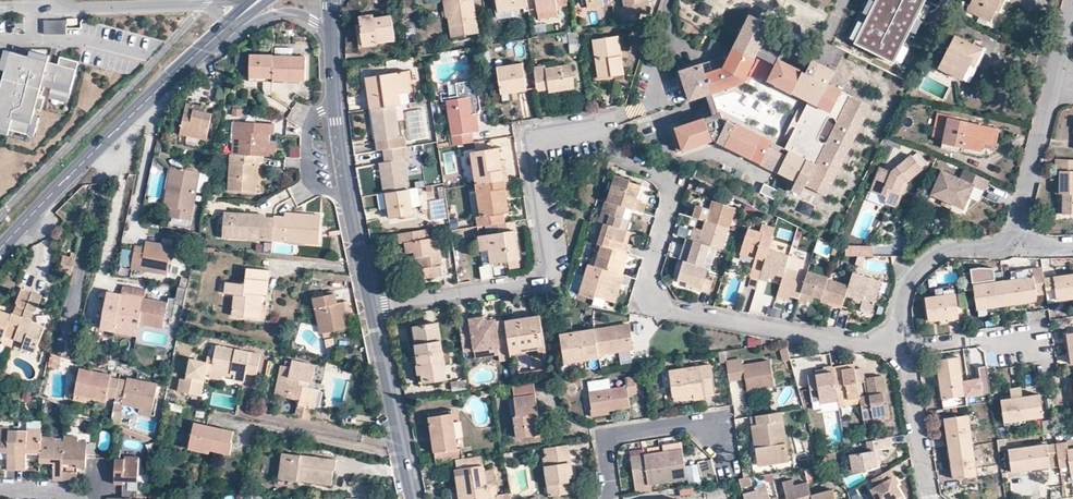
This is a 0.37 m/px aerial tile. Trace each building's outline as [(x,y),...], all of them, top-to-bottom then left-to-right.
[(449,17),(454,17),(454,16),(451,0),(444,0),(446,18),(449,17)] [(449,17),(453,38),(478,33),(475,13),(485,11),(484,0),(451,0),(454,16),(454,17),(449,17)] [(515,8),(527,6),(526,0),(496,0),(498,10),(515,8)] [(527,6),(528,8),(537,7),(537,10),(557,7),(556,0),(526,0),(527,6)] [(875,1),(869,15),(864,23),(856,40),(855,43),(895,62),(896,60),(905,43),(911,30),(917,17),(920,13),(926,0),(876,0),(875,1)] [(869,15),(875,1),(874,0),(870,0),(864,12),(869,15)] [(926,0),(920,13),(925,15),(931,3),(926,0)] [(961,13),(966,3),(961,0),(959,0),(954,10),(961,13)] [(998,12),(1004,0),(973,0),(968,10),(990,21),(996,10),(998,12)] [(626,16),(652,11),(650,1),(624,5),(626,16)] [(557,7),(537,10),(539,19),(559,16),(557,7)] [(712,140),(715,141),(795,181),(790,191),(799,196),(804,186),(825,197),(871,106),(850,95),(841,90),(842,90),(827,82),(834,69),(810,57),(804,71),(775,56),(760,48),(772,24),(748,12),(728,52),(702,61),(676,69),(666,73),(677,105),(687,101),(693,99),(699,117),(672,126),(672,127),(667,128),(675,151),(680,149),(680,150),(710,140),(712,140)] [(374,21),(361,22),(362,34),(362,35),(363,46),(377,44),(378,42),(395,40),(392,17),(374,19),(374,21)] [(917,17),(911,30),(916,32),(922,20),(917,17)] [(67,20),(44,20),(44,35),(67,34),(67,20)] [(851,38),(856,40),(864,23),(859,21),(851,38)] [(598,58),(596,59),(599,79),(624,75),(618,36),(596,40),(598,58)] [(972,59),(976,61),(982,49),(954,36),(938,68),(962,80),(972,59)] [(571,54),(579,52),(577,42),(570,43),(571,54)] [(905,43),(896,60),(901,62),(910,45),(905,43)] [(277,48),(277,57),(294,57),(294,49),(277,48)] [(79,62),(60,57),(58,64),(48,62),(29,56),(11,51),(0,91),(0,127),(28,134),(36,108),(38,97),(42,85),(52,88),(50,93),(69,98),(79,62)] [(31,51),(29,56),(48,62),(50,56),(31,51)] [(264,78),(264,83),(273,83),(273,80),(273,57),(274,55),(251,54),(250,78),(264,78)] [(273,57),(273,80),(306,81),(306,58),(294,57),(277,57),(273,57)] [(966,81),(976,61),(972,59),(962,80),(966,82),(966,81)] [(501,94),(527,91),(522,65),(497,68),(501,94)] [(549,92),(575,88),(571,67),(546,70),(545,67),(533,69),(537,91),(548,89),(549,92)] [(366,78),(372,110),(401,105),(400,94),(410,93),(407,73),(366,78)] [(263,96),(273,96),(273,83),(264,83),(263,96)] [(38,97),(36,108),(42,109),(44,99),(38,97)] [(473,97),(468,98),(469,99),(474,133),(479,132),(473,97)] [(468,98),(448,101),(454,145),(472,142),(471,134),(474,133),(468,98)] [(378,131),(375,131),(376,139),(378,150),(383,150),(402,147),(407,146),(405,137),(401,137),(398,121),(405,120),(403,109),(410,108),(409,104),(401,105),(372,110),(373,123),(377,123),(378,131)] [(200,112),(201,107),(186,105),(180,137),(206,141),(211,115),(205,113),(200,112)] [(372,110),(369,110),(374,140),(376,139),(375,131),(378,131),(377,123),(373,123),(372,110)] [(942,143),(961,147),(981,151),(983,143),(992,145),(995,128),(947,118),(942,143)] [(277,146),(271,146),(266,145),(266,135),(271,135),(274,135),(275,125),(241,123),(239,144),(235,144),(234,155),(261,157),(265,157),(265,155),(277,156),(277,146)] [(961,148),(961,147),(942,143),(941,148),(959,152),(960,152),(961,148)] [(500,161),(498,148),(488,150),(487,146),(475,148),(476,152),(471,152),(476,185),(503,181),(503,179),(500,161)] [(388,192),(409,189),(402,147),(383,150),(385,163),(380,163),(385,192),(388,192)] [(261,157),(234,155),(232,155),(229,191),(257,193),(258,182),(254,182),(255,165),(259,165),(261,166),(261,157)] [(886,196),(888,203),(894,206),(899,203),(904,192),(900,190),(905,180),(908,179),(910,180),(923,167),(911,155),(893,171),(889,169),(885,179),(878,177),(873,191),(885,195),(886,196)] [(1060,194),(1061,194),(1065,194),(1063,213),(1063,214),(1072,215),(1072,160),(1057,159),(1057,171),(1058,171),(1062,171),(1060,194)] [(172,188),(168,187),(164,207),(170,209),(169,218),(189,222),(198,173),(202,174),(203,168),(196,166),(195,172),(175,169),(172,187),(172,188)] [(879,176),(878,177),(885,179),(889,169),(883,167),(879,176)] [(942,199),(950,202),(962,207),(973,185),(983,190),(988,180),(964,169),(959,180),(941,171),(931,194),(942,199)] [(633,211),(640,213),(642,214),(645,205),(634,202),(639,186),(629,183),(629,180),(614,176),(606,203),(633,211)] [(904,192),(910,180),(908,179),(905,180),(900,190),(904,192)] [(503,182),(503,181),(476,185),(481,217),(477,217),(479,228),(486,226),(505,224),(503,213),(508,213),(506,201),(506,199),(503,182)] [(412,215),(409,189),(388,192),(390,208),(391,218),(412,215)] [(763,200),(772,204),(776,194),(767,190),(763,200)] [(871,196),(888,203),(886,196),(885,195),(873,191),(871,196)] [(385,192),(378,193),(381,209),(390,208),(388,192),(385,192)] [(949,203),(950,202),(942,199),(940,204),(947,207),(948,207),(949,203)] [(630,223),(633,211),(606,203),(603,202),(596,223),(597,223),(603,225),(625,231),(626,232),(627,232),(630,233),(639,235),(642,227),(637,225),(630,223)] [(691,218),(705,222),(728,229),(734,209),(711,202),(709,209),(695,205),(691,218)] [(810,215),(814,207),(804,202),(800,210),(810,215)] [(637,224),(640,213),(633,211),(630,223),(637,225),(637,224)] [(307,240),(307,244),(319,244),(322,217),(286,214),(285,218),(275,217),(274,220),(272,242),(285,242),(285,238),(307,240)] [(248,219),(223,218),(222,238),(272,242),(274,220),(266,220),(266,217),(248,216),(248,219)] [(487,237),(492,264),(520,260),(514,222),(505,224),(486,226),(487,234),(499,232),(499,234),(487,237)] [(698,242),(698,243),(707,246),(722,250),(728,229),(705,222),(702,231),(698,242)] [(597,223),(594,235),(600,236),(603,225),(597,223)] [(625,231),(603,225),(600,236),(594,235),(591,243),(595,244),(600,246),(624,253),(627,244),(622,243),(623,242),(625,231)] [(758,281),(767,254),(773,232),(760,228),(758,235),(746,233),(740,252),(756,257),(755,261),(754,262),(750,278),(758,281)] [(418,277),(419,279),(444,275),(438,237),(429,238),(428,229),(398,234),(399,243),(405,243),(406,253),(415,252),(415,258),(417,258),(418,266),(417,267),(418,277)] [(690,240),(690,241),(698,243),(698,242),(702,231),(694,229),(690,240)] [(484,265),(492,264),(487,237),(480,238),(483,265),(484,265)] [(698,243),(690,241),(685,239),(679,260),(684,261),(699,266),(702,267),(707,246),(698,243)] [(131,268),(166,275),(171,249),(145,243),(143,249),(134,248),(131,268)] [(264,243),(265,253),(272,253),(272,243),(264,243)] [(595,244),(589,266),(595,268),(600,246),(595,244)] [(846,255),(857,255),(863,255),(873,256),(873,246),(846,244),(846,255)] [(600,246),(595,268),(618,275),(622,264),(626,266),(629,255),(624,253),(600,246)] [(130,267),(132,250),(123,249),(121,266),(130,267)] [(782,279),(785,269),(788,260),(767,254),(758,281),(767,284),(768,281),(770,276),(775,277),(782,279)] [(61,256),(62,268),(75,267),(75,255),(61,256)] [(863,255),(857,255),(854,263),(860,265),(863,255)] [(788,260),(785,269),(799,273),(803,261),(788,257),(788,260)] [(414,279),(419,279),(418,277),(417,267),(418,266),(417,258),(415,258),(411,258),(413,279),(414,279)] [(697,272),(699,266),(684,261),(678,282),(686,284),(685,287),(701,292),(701,289),(709,291),(713,277),(705,274),(697,272)] [(589,266),(587,265),(579,296),(595,301),(596,299),(615,304),(623,276),(619,275),(618,275),(595,268),(589,266)] [(707,269),(702,267),(699,266),(697,272),(705,274),(706,274),(707,269)] [(964,291),(974,290),(973,286),(981,285),(980,281),(995,279),(994,268),(979,267),(969,269),(970,273),(962,274),(964,291)] [(1052,267),(1043,268),(1047,294),(1047,301),(1057,300),(1053,277),(1052,267)] [(1020,279),(1010,281),(1003,282),(1006,304),(1036,300),(1036,296),(1047,294),(1043,268),(1019,271),(1020,272),(1020,279)] [(254,295),(262,296),(265,297),(268,272),(247,269),(245,286),(226,284),(225,295),(234,297),(232,318),(255,320),(256,307),(253,306),(253,295),(254,295)] [(777,293),(789,296),(798,299),(806,275),(799,273),(785,269),(782,279),(777,293)] [(808,296),(812,298),(820,300),(827,278),(828,277),(807,270),(806,275),(798,299),(798,302),(806,304),(806,301),(808,296)] [(1009,272),(1010,281),(1020,279),(1020,272),(1019,271),(1009,272)] [(851,273),(848,284),(845,295),(853,297),(862,299),(861,303),(859,308),(871,311),(880,281),(851,273)] [(1072,297),(1072,274),(1053,277),(1057,300),(1072,297)] [(845,295),(848,284),(827,278),(820,300),(841,306),(845,295)] [(1006,304),(1003,282),(981,285),(973,286),(974,290),(976,308),(1006,304)] [(174,306),(183,308),(187,290),(177,288),(174,306)] [(30,293),(20,289),(15,303),(17,307),(14,315),(11,314),(11,317),(0,313),(0,340),(2,341),(4,335),(14,339),(30,293)] [(145,290),(142,300),(166,305),(167,304),(169,295),(145,290)] [(30,293),(14,339),(24,343),(22,348),(35,353),(44,329),(32,325),(33,322),(30,321),(33,312),(35,312),(40,297),(30,293)] [(116,325),(138,329),(139,324),(162,328),(166,305),(142,300),(142,304),(131,302),(132,298),(106,293),(100,330),(115,332),(116,325)] [(787,301),(789,296),(777,293),(776,298),(787,301)] [(947,318),(958,316),(955,294),(925,298),(928,321),(947,318)] [(262,297),(262,296),(254,295),(253,295),(253,306),(256,307),(255,320),(259,320),(261,307),(262,297)] [(321,336),(347,330),(345,317),(342,303),(335,304),(333,295),(313,300),(321,336)] [(840,309),(841,306),(820,300),(820,301),(819,303),(840,309)] [(347,302),(342,303),(345,317),(350,316),(347,302)] [(978,317),(988,315),(987,307),(976,308),(978,317)] [(521,349),(540,347),(538,333),(541,332),(539,317),(505,322),(508,346),(510,355),(522,353),(521,349)] [(469,320),(470,324),(470,327),(496,323),(495,321),(484,322),(484,318),(469,320)] [(508,346),(505,322),(496,323),(470,327),(470,324),(458,326),(463,353),(474,351),(508,346)] [(137,336),(138,329),(116,325),(115,332),(137,336)] [(438,325),(415,329),(419,356),(442,352),(438,325)] [(569,325),(560,326),(562,336),(571,335),(569,325)] [(627,326),(595,331),(598,355),(631,350),(627,326)] [(415,356),(419,356),(415,329),(411,329),(415,356)] [(598,355),(595,331),(571,335),(562,336),(566,363),(599,358),(598,355)] [(234,374),(233,378),(233,381),(243,382),(245,374),(256,376),(261,355),(215,347),(212,365),(211,370),(223,373),(234,374)] [(781,362),(789,359),(786,347),(777,350),(781,362)] [(630,351),(621,353),(623,363),(632,361),(630,351)] [(442,352),(419,356),(423,383),(446,379),(442,352)] [(50,356),(47,367),(58,370),(61,359),(50,356)] [(944,407),(965,404),(964,396),(962,382),(958,357),(936,360),(942,399),(943,399),(944,407)] [(744,375),(743,366),(742,359),(726,361),(728,383),(745,381),(744,375)] [(211,370),(212,365),(191,360),(187,380),(182,379),(179,390),(204,396),(207,378),(210,379),(211,370)] [(308,381),(312,382),(315,367),(292,362),(290,369),(281,367),(275,397),(299,402),(298,406),(295,406),(292,417),(307,420),(309,409),(313,389),(312,389),(307,388),(308,381)] [(746,391),(773,386),(770,362),(743,366),(744,375),(745,381),(746,391)] [(831,366),(830,365),(822,366),(822,368),(823,372),(814,374),(806,375),(810,400),(819,399),(819,403),(836,400),(831,366)] [(836,400),(858,397),(858,395),(857,386),(854,373),(853,367),(842,369),(841,365),(831,366),(836,400)] [(692,395),(693,399),(714,396),(710,366),(670,372),(674,398),(692,395)] [(979,379),(962,382),(964,396),(990,393),(986,366),(978,368),(979,379)] [(115,399),(119,381),(111,380),(112,376),(78,370),(75,382),(73,395),(107,401),(108,398),(115,399)] [(221,376),(233,378),(234,374),(223,373),(211,370),(210,379),(209,379),(220,381),(221,376)] [(864,385),(862,372),(854,373),(857,386),(864,385)] [(858,397),(859,402),(862,418),(888,414),(881,377),(878,375),(864,377),(867,394),(858,395),(858,397)] [(608,409),(608,411),(630,408),(628,396),(636,394),(634,379),(625,379),(626,388),(589,394),(592,411),(608,409)] [(121,405),(121,406),(151,412),(153,400),(156,386),(126,380),(126,382),(119,381),(115,399),(122,401),(121,405)] [(453,392),(468,390),(466,381),(451,383),(453,392)] [(532,416),(537,415),(533,382),(512,385),(516,417),(514,418),(517,439),(536,436),(532,416)] [(1004,423),(1042,417),(1039,396),(1022,398),(1020,388),(1010,390),(1011,399),(1000,401),(1004,423)] [(318,391),(313,389),(309,409),(314,410),(318,391)] [(837,406),(859,402),(858,397),(836,400),(837,406)] [(609,415),(608,411),(608,409),(592,411),(590,411),(592,417),(592,418),(608,415),(609,415)] [(435,454),(434,454),(436,464),(455,461),(462,460),(461,450),(457,450),(457,449),(451,411),(428,414),(432,438),(436,438),(436,439),(439,453),(438,453),(435,454)] [(758,461),(788,457),(781,414),(755,417),(757,426),(760,449),(756,450),(757,461),(758,461)] [(949,448),(971,445),(966,415),(945,418),(949,448)] [(1044,432),(1055,431),(1053,419),(1042,421),(1044,432)] [(210,451),(230,456),(233,443),(231,443),(233,433),(194,424),(189,446),(210,451)] [(751,426),(756,450),(760,449),(757,426),(751,426)] [(8,449),(7,459),(7,470),(15,470),(17,430),(0,429),(0,449),(8,449)] [(888,437),(890,437),(889,429),(882,430),(882,433),(873,434),(874,440),(888,437)] [(17,430),(15,470),(25,470),(26,450),(40,450),(40,440),(40,431),(17,430)] [(872,450),(876,450),(890,447),(888,437),(874,440),(870,440),(872,450)] [(997,439),(998,451),(1006,450),(1004,438),(997,439)] [(61,480),(62,471),(62,460),(63,441),(40,440),(40,450),(39,459),(53,460),(53,480),(61,480)] [(63,441),(62,460),(71,460),(76,460),(76,468),(86,467),(86,442),(63,441)] [(1070,472),(1072,471),(1072,449),(1067,450),(1066,442),(1057,443),(1060,465),(1060,467),(1069,466),(1070,472)] [(1060,465),(1057,443),(1046,445),(1049,467),(1060,465)] [(571,480),(572,480),(567,445),(545,448),(546,458),(544,458),(549,497),(570,494),(569,493),(567,481),(571,480)] [(975,475),(971,445),(949,448),(953,478),(975,475)] [(1011,472),(1049,467),(1046,445),(1008,450),(1011,472)] [(630,458),(644,456),(643,449),(629,451),(630,458)] [(874,463),(872,450),(867,451),(848,454),(851,471),(875,467),(874,463)] [(644,456),(630,458),(635,483),(637,494),(650,492),(648,481),(679,476),(675,451),(661,453),(661,457),(645,459),(644,456)] [(297,478),(296,482),(331,486),(333,471),(335,471),(336,461),(283,454),(280,476),(281,476),(297,478)] [(483,472),(481,457),(476,458),(469,459),(462,460),(455,461),(457,470),(460,470),(464,491),(458,492),(459,498),(485,498),(487,498),(490,498),(488,487),(486,487),(485,487),(484,481),(483,472)] [(789,461),(788,457),(758,461),(757,461),(758,466),(789,461)] [(123,478),(137,479),(138,459),(114,458),(114,483),(123,484),(123,478)] [(713,459),(699,462),(703,477),(716,474),(713,459)] [(699,464),(686,466),(691,485),(703,483),(699,464)] [(893,475),(889,468),(869,479),(873,487),(868,489),(874,498),(891,498),(900,493),(895,484),(891,477),(893,475)] [(455,471),(458,492),(464,491),(460,470),(457,470),(455,471)] [(71,472),(62,471),(61,480),(76,481),(76,472),(71,472)] [(483,472),(484,481),(485,487),(486,487),(488,487),(490,498),(487,498),(496,498),(495,490),(494,486),(492,471),(484,472),(483,472)] [(680,485),(679,476),(648,481),(649,489),(680,485)] [(137,479),(123,478),(123,484),(122,491),(136,492),(137,479)] [(749,478),(739,480),(741,488),(751,486),(749,478)] [(811,498),(807,485),(793,488),(792,483),(783,485),(787,498),(811,498)] [(777,497),(769,498),(766,486),(755,488),(756,492),(743,496),(744,498),(778,498),(777,497)] [(495,490),(496,498),(510,498),(509,487),(495,490)]
